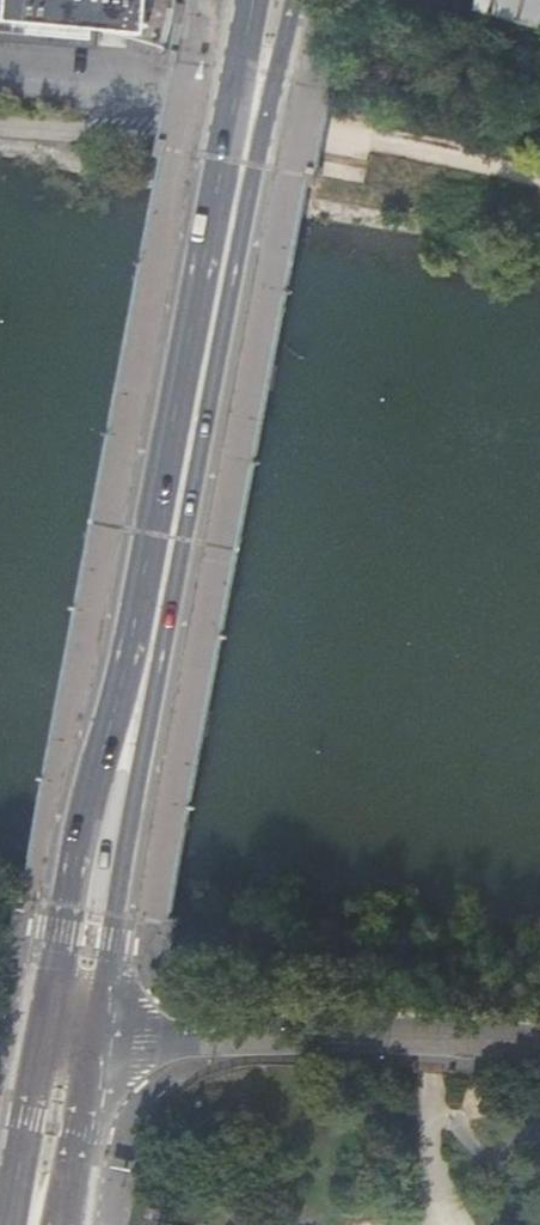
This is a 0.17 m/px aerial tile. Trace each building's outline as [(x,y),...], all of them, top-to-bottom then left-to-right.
[(100,48),(104,31),(145,35),(147,0),(0,0),(0,40),(100,48)] [(460,10),(462,0),(411,0),(460,10)] [(477,3),(539,16),(539,0),(478,0),(477,3)] [(483,1088),(468,1090),(462,1104),(472,1116),(487,1114),(492,1100),(483,1088)]
